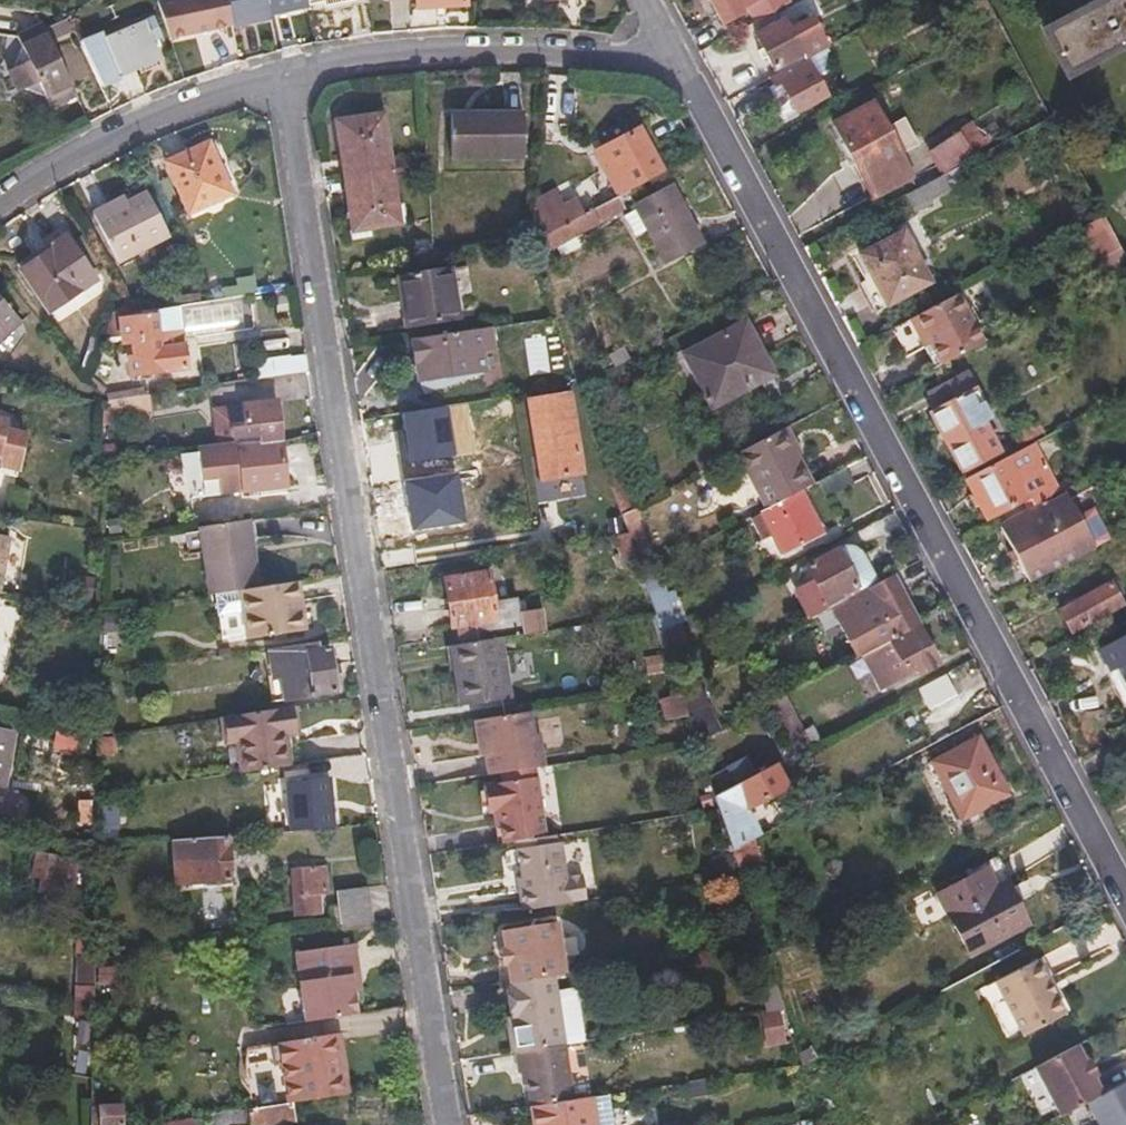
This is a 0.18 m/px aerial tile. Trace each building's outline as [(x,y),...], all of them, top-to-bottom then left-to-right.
[(210,13),(199,17),(205,38),(263,22),(257,0),(207,0),(210,13)] [(745,7),(754,24),(791,4),(789,0),(710,0),(724,25),(743,14),(742,10),(745,7)] [(1047,37),(1070,79),(1125,49),(1125,0),(1117,0),(1047,37)] [(784,20),(755,36),(773,71),(803,55),(806,59),(829,47),(815,22),(792,34),(784,20)] [(48,29),(53,39),(68,31),(63,21),(48,29)] [(106,33),(80,43),(83,48),(106,93),(128,84),(124,76),(156,62),(150,44),(159,41),(151,24),(109,39),(106,33)] [(77,95),(43,25),(18,37),(23,47),(15,69),(9,71),(19,92),(31,87),(44,91),(52,107),(77,95)] [(773,71),(776,75),(806,59),(803,55),(773,71)] [(780,86),(795,113),(826,97),(806,59),(776,75),(769,79),(775,89),(780,86)] [(775,89),(790,116),(795,113),(780,86),(775,89)] [(832,124),(871,198),(912,176),(872,104),(832,124)] [(456,122),(459,160),(523,157),(522,112),(487,113),(487,121),(456,122)] [(456,114),(456,122),(487,121),(487,113),(456,114)] [(381,117),(335,123),(343,178),(389,171),(429,167),(428,155),(388,160),(381,117)] [(940,142),(952,165),(973,154),(989,142),(987,136),(982,138),(974,123),(940,142)] [(594,151),(617,196),(662,172),(639,127),(594,151)] [(167,159),(190,210),(233,190),(210,140),(167,159)] [(389,171),(343,178),(352,230),(344,230),(346,242),(371,238),(369,227),(403,223),(401,204),(395,205),(391,183),(430,178),(429,167),(389,171)] [(941,176),(904,196),(912,211),(928,202),(928,198),(947,188),(941,176)] [(633,203),(665,264),(701,244),(669,185),(633,203)] [(533,218),(532,222),(531,237),(530,243),(581,216),(572,201),(563,205),(554,193),(534,203),(533,218)] [(581,216),(530,243),(538,256),(625,210),(617,196),(581,216)] [(105,241),(124,276),(174,249),(151,208),(129,220),(133,226),(105,241)] [(1082,226),(1104,275),(1125,265),(1125,256),(1107,214),(1082,226)] [(126,215),(99,230),(105,241),(133,226),(129,220),(126,215)] [(497,233),(499,248),(506,247),(530,243),(532,222),(533,218),(522,224),(522,230),(497,233)] [(50,254),(23,271),(51,314),(98,284),(60,231),(43,241),(50,254)] [(860,257),(887,311),(932,287),(903,234),(860,257)] [(103,262),(87,236),(79,241),(95,267),(103,262)] [(432,255),(431,242),(424,242),(426,256),(432,255)] [(861,287),(878,316),(887,311),(860,257),(853,261),(866,284),(861,287)] [(398,278),(404,326),(449,320),(443,272),(398,278)] [(26,326),(0,292),(0,345),(26,326)] [(286,296),(272,298),(275,314),(289,312),(286,296)] [(910,320),(919,337),(927,334),(933,345),(943,365),(983,344),(956,296),(910,320)] [(143,375),(194,367),(190,346),(184,312),(193,310),(192,305),(153,311),(154,316),(134,320),(138,342),(129,343),(132,360),(140,360),(143,375)] [(119,322),(122,344),(129,343),(138,342),(134,320),(119,322)] [(685,357),(712,407),(771,377),(743,325),(685,357)] [(487,328),(407,340),(417,399),(478,373),(476,357),(491,350),(487,328)] [(919,337),(925,349),(933,345),(927,334),(919,337)] [(286,359),(290,377),(308,374),(305,356),(286,359)] [(255,364),(258,382),(290,377),(286,359),(255,364)] [(929,406),(948,441),(947,442),(963,473),(999,453),(977,410),(986,406),(964,367),(928,386),(936,403),(929,406)] [(563,398),(565,415),(571,414),(569,397),(563,398)] [(528,404),(538,465),(578,458),(571,414),(565,415),(563,398),(528,404)] [(243,411),(244,429),(233,431),(235,447),(259,444),(260,450),(281,448),(275,407),(243,411)] [(0,419),(0,475),(13,477),(21,434),(0,429),(2,419),(0,419)] [(1040,419),(1015,432),(1020,442),(1045,429),(1040,419)] [(739,450),(767,505),(799,489),(812,482),(784,427),(739,450)] [(967,479),(988,517),(1025,498),(1030,495),(1036,505),(1047,499),(1063,490),(1060,484),(1038,441),(967,479)] [(235,447),(197,451),(200,470),(185,473),(190,506),(245,498),(266,495),(287,492),(281,448),(260,450),(259,444),(235,447)] [(538,465),(540,481),(580,475),(578,458),(538,465)] [(819,478),(828,495),(853,482),(844,465),(819,478)] [(1074,477),(1060,484),(1063,490),(1067,488),(1077,483),(1074,477)] [(1048,503),(1003,528),(1032,581),(1096,547),(1072,500),(1091,489),(1087,478),(1077,483),(1067,488),(1063,490),(1047,499),(1048,503)] [(612,491),(620,515),(628,510),(620,489),(612,491)] [(773,530),(784,550),(822,531),(799,489),(767,505),(762,509),(773,530)] [(266,495),(245,498),(245,505),(267,502),(266,495)] [(1025,498),(1030,508),(1036,505),(1030,495),(1025,498)] [(762,509),(745,518),(756,539),(773,530),(762,509)] [(200,530),(210,596),(239,592),(257,589),(247,523),(200,530)] [(629,534),(633,546),(644,542),(640,530),(629,534)] [(614,539),(617,558),(633,556),(627,537),(614,539)] [(633,546),(639,564),(649,560),(644,542),(633,546)] [(799,589),(814,616),(831,608),(845,601),(842,594),(873,577),(856,548),(846,544),(807,565),(815,581),(799,589)] [(443,582),(449,626),(453,625),(492,620),(490,609),(485,575),(443,582)] [(889,640),(918,625),(892,575),(845,601),(831,608),(857,656),(863,653),(865,652),(889,640)] [(91,581),(71,577),(67,598),(87,602),(91,581)] [(239,592),(247,640),(295,633),(293,617),(300,616),(295,584),(257,589),(239,592)] [(1110,585),(1062,611),(1073,631),(1122,605),(1110,585)] [(662,594),(648,601),(653,616),(659,633),(670,628),(674,625),(662,594)] [(453,625),(455,647),(499,640),(532,635),(528,611),(513,613),(512,605),(490,609),(492,620),(453,625)] [(293,617),(295,633),(303,632),(300,616),(293,617)] [(686,645),(678,623),(674,625),(670,628),(659,633),(665,649),(667,657),(686,645)] [(865,652),(863,653),(881,687),(938,662),(918,625),(889,640),(865,652)] [(1103,647),(1114,669),(1119,668),(1125,681),(1125,636),(1103,647)] [(455,647),(452,648),(461,708),(508,701),(499,640),(455,647)] [(280,650),(283,673),(297,671),(298,685),(309,683),(311,699),(332,696),(326,652),(316,653),(314,645),(280,650)] [(1114,669),(1118,678),(1111,682),(1125,710),(1125,681),(1119,668),(1114,669)] [(919,686),(928,701),(953,688),(945,672),(919,686)] [(689,683),(678,689),(680,696),(681,699),(692,693),(689,683)] [(692,693),(681,699),(685,710),(687,716),(695,741),(708,734),(694,692),(692,693)] [(667,718),(687,716),(685,710),(681,699),(680,696),(660,699),(667,718)] [(782,696),(766,704),(794,752),(821,738),(814,726),(803,732),(782,696)] [(219,721),(222,747),(237,745),(241,776),(289,769),(284,738),(294,735),(291,710),(219,721)] [(528,712),(472,720),(473,735),(481,741),(486,775),(499,772),(519,769),(542,766),(537,731),(530,732),(528,712)] [(1,786),(11,734),(0,732),(0,786),(1,786)] [(928,758),(959,815),(1006,791),(974,733),(928,758)] [(54,735),(52,750),(72,754),(76,738),(54,735)] [(769,764),(712,794),(717,809),(730,848),(745,840),(736,811),(781,786),(769,764)] [(519,769),(499,772),(499,779),(520,776),(519,769)] [(499,779),(481,782),(486,810),(494,809),(500,843),(511,841),(543,836),(532,773),(520,776),(499,779)] [(286,778),(286,829),(335,828),(334,777),(286,778)] [(182,803),(187,845),(225,842),(221,808),(198,811),(197,801),(182,803)] [(151,806),(156,848),(178,846),(187,845),(182,803),(151,806)] [(80,804),(79,826),(89,826),(90,805),(80,804)] [(511,841),(512,848),(557,841),(556,834),(543,836),(511,841)] [(730,848),(737,870),(758,860),(747,839),(745,840),(730,848)] [(557,841),(512,848),(519,889),(516,890),(519,910),(586,900),(581,876),(564,878),(557,841)] [(178,846),(181,878),(191,877),(193,894),(230,891),(225,842),(187,845),(178,846)] [(42,854),(37,879),(57,884),(54,896),(75,901),(83,864),(42,854)] [(942,890),(953,909),(945,913),(967,952),(1023,922),(1002,883),(992,888),(981,869),(942,890)] [(287,874),(292,919),(308,917),(305,898),(321,896),(319,870),(287,874)] [(335,894),(340,930),(371,925),(365,891),(335,894)] [(210,917),(212,935),(234,932),(230,898),(218,900),(220,916),(210,917)] [(504,962),(507,982),(552,975),(562,973),(554,919),(499,928),(501,947),(497,947),(499,962),(504,962)] [(78,939),(77,1018),(91,1021),(93,943),(78,939)] [(356,985),(350,950),(292,959),(299,1006),(303,1006),(307,1029),(354,1020),(348,986),(356,985)] [(1035,960),(993,983),(1022,1035),(1063,1013),(1054,994),(1049,996),(1042,981),(1046,979),(1035,960)] [(99,976),(99,991),(119,991),(119,975),(99,976)] [(503,983),(512,1052),(560,1044),(584,1040),(578,993),(572,988),(554,990),(552,975),(507,982),(503,983)] [(769,1005),(771,1043),(785,1042),(783,1004),(769,1005)] [(331,1037),(322,1039),(331,1099),(339,1098),(331,1037)] [(331,1099),(322,1039),(270,1046),(238,1051),(234,1078),(241,1094),(240,1113),(331,1099)] [(522,1070),(527,1106),(569,1100),(560,1044),(512,1052),(515,1071),(522,1070)] [(1074,1044),(1032,1066),(1059,1116),(1086,1102),(1093,1098),(1101,1094),(1074,1044)] [(1124,1082),(1101,1094),(1093,1098),(1086,1102),(1098,1124),(1125,1124),(1125,1081),(1124,1082)] [(527,1106),(530,1124),(576,1124),(572,1099),(569,1100),(527,1106)] [(99,1124),(108,1124),(120,1124),(120,1108),(98,1108),(99,1124)]
